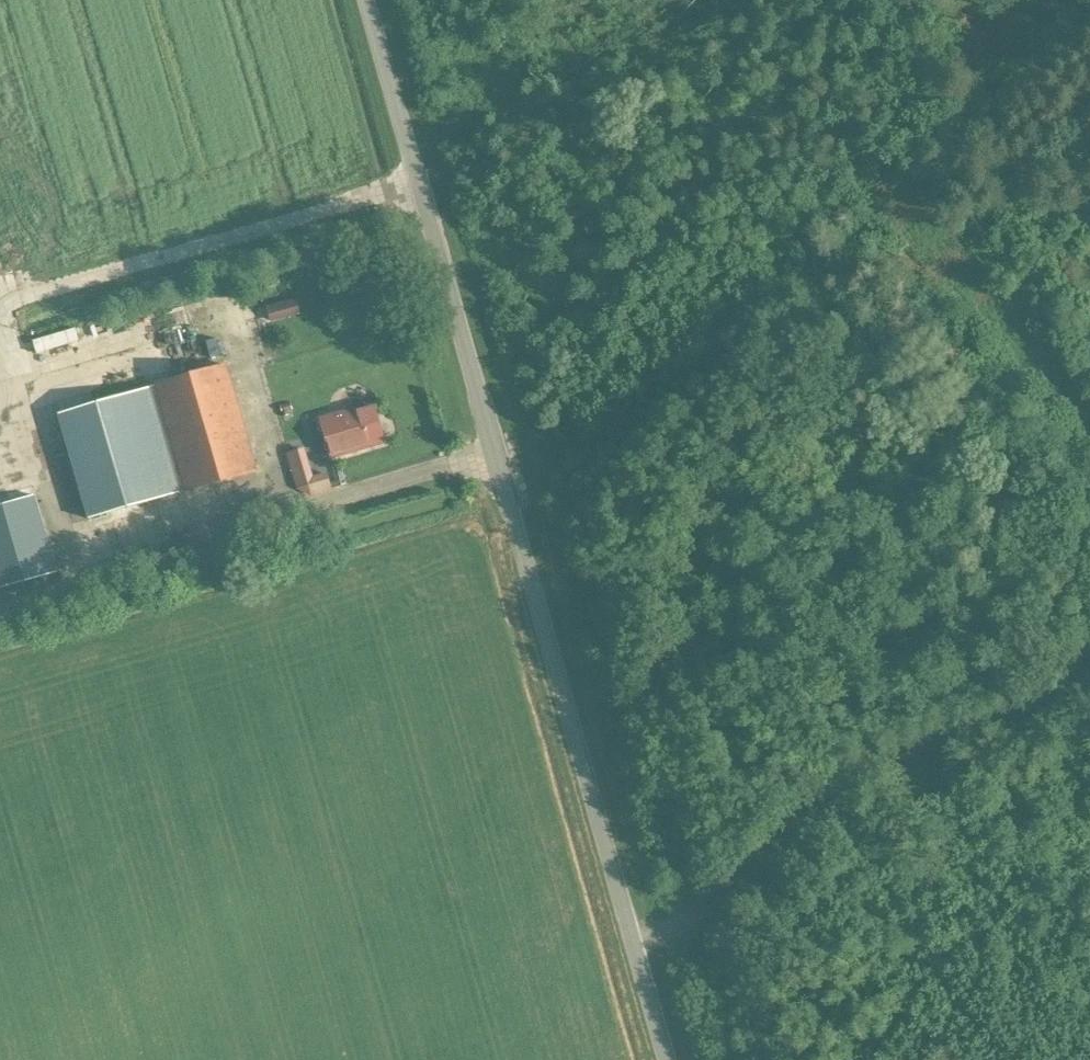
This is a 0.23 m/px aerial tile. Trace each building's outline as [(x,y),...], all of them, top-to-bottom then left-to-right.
[(279,289),(283,301),(309,293),(306,281),(279,289)] [(280,303),(282,313),(314,305),(311,295),(280,303)] [(53,340),(62,357),(92,342),(83,324),(53,340)] [(152,386),(153,390),(183,491),(255,470),(224,365),(152,386)] [(153,390),(59,417),(88,518),(183,491),(153,390)] [(331,457),(382,442),(371,403),(319,418),(331,457)] [(0,505),(0,588),(55,572),(33,495),(0,505)]
